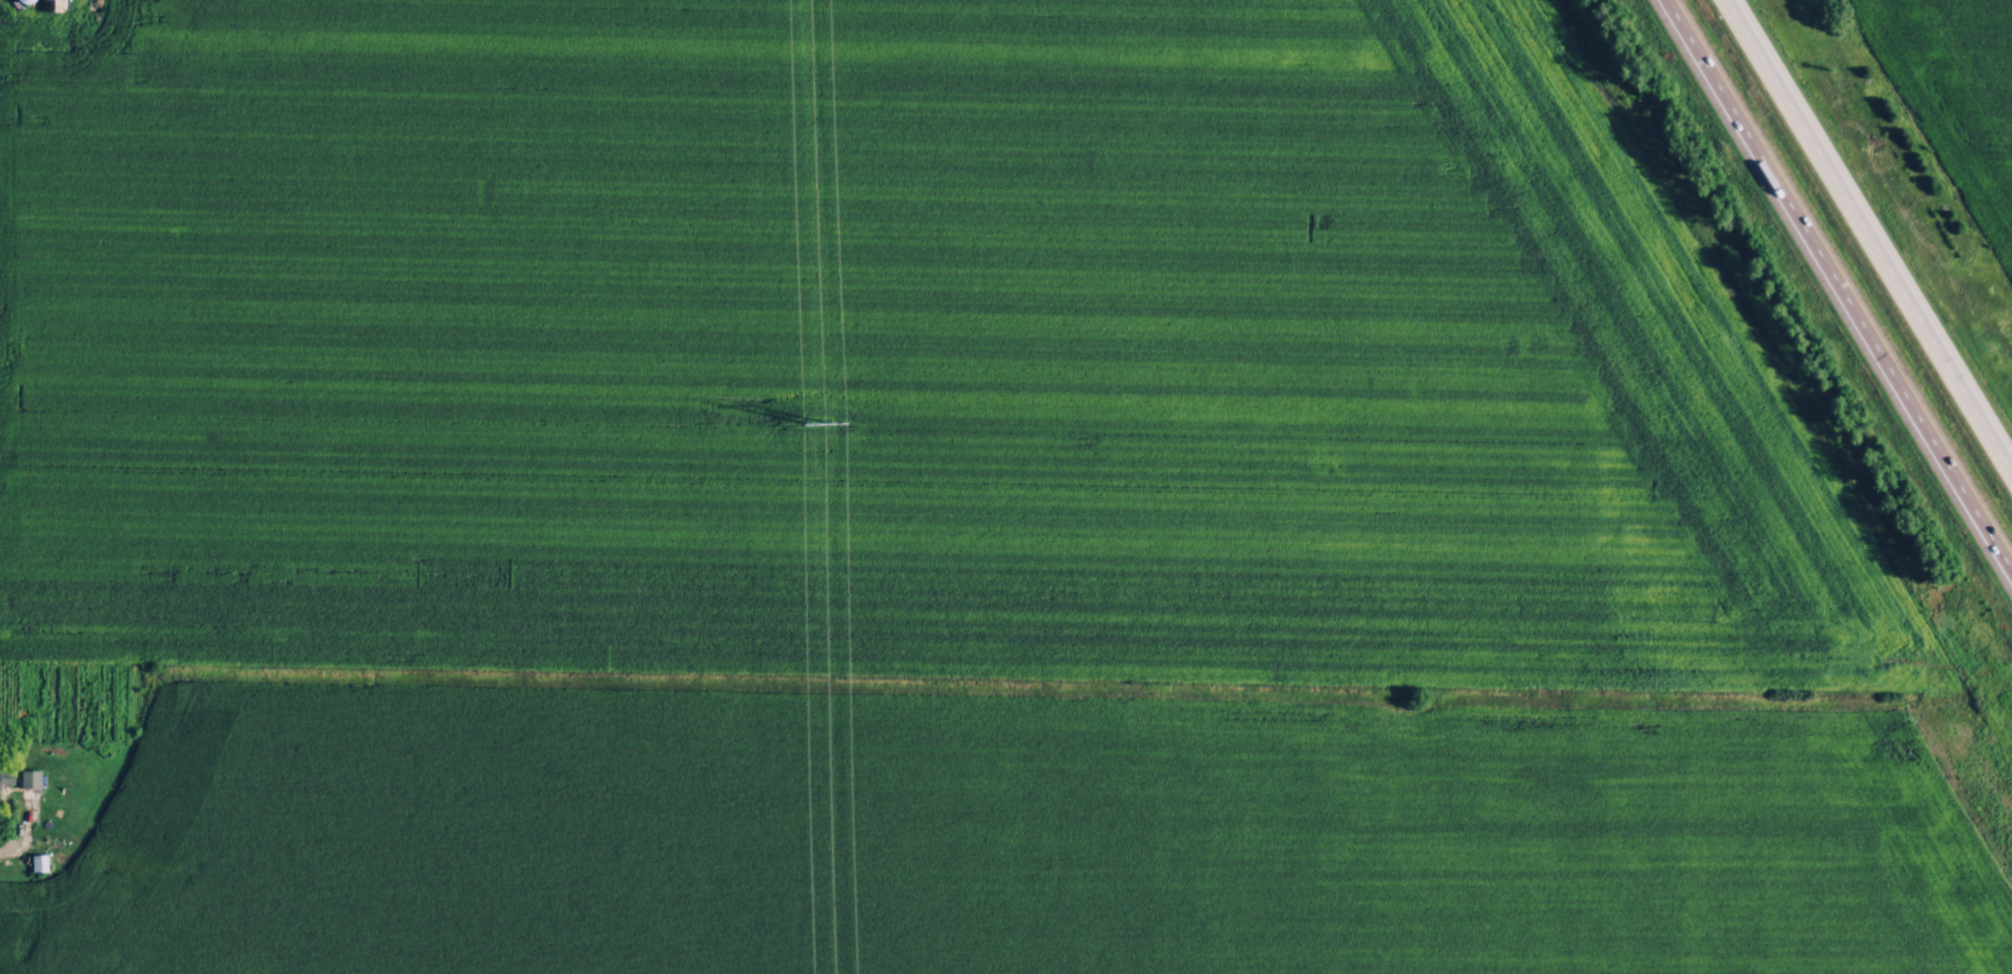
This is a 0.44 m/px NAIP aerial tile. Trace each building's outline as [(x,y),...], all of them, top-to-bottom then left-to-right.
[(62,10),(62,0),(41,0),(41,10),(62,10)] [(39,769),(7,769),(7,789),(39,789),(39,769)] [(45,853),(31,853),(31,871),(45,871),(45,853)]
